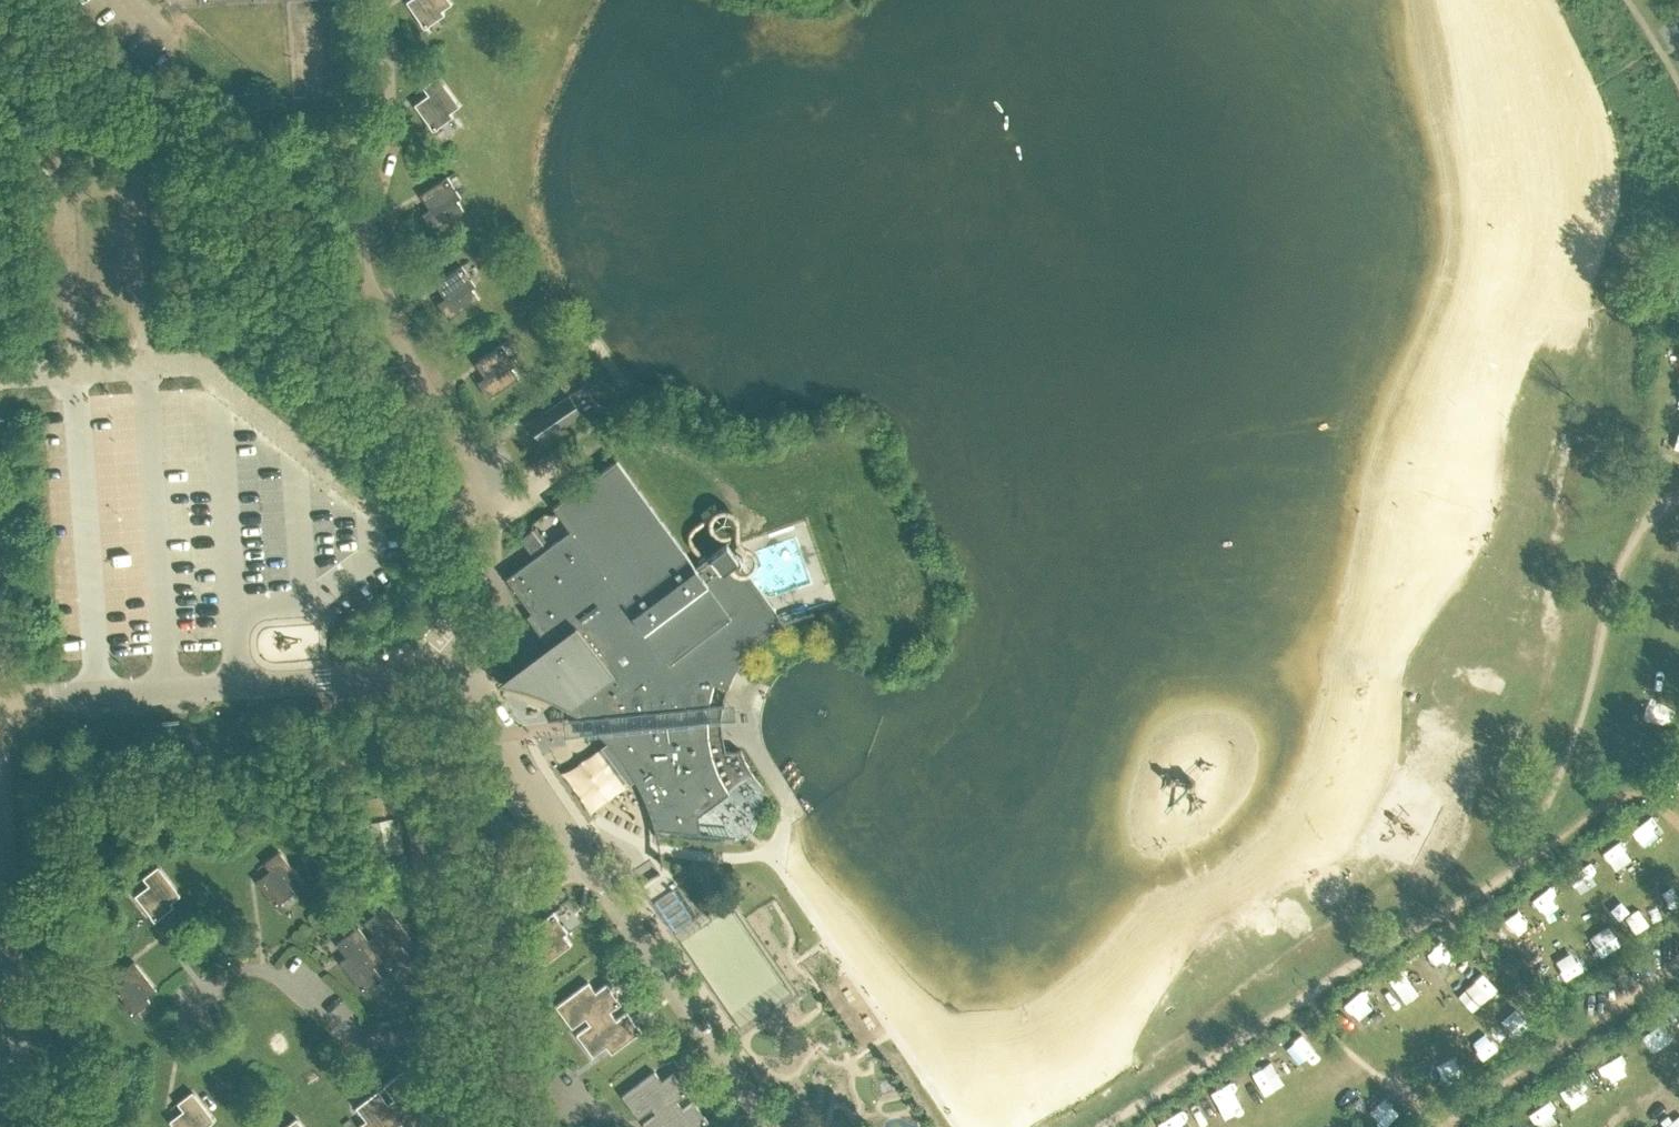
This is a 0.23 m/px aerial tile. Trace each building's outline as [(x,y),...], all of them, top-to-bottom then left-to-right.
[(420,21),(423,26),(443,12),(440,8),(451,1),(450,0),(406,0),(421,21),(420,21)] [(422,85),(428,92),(414,102),(429,122),(428,123),(432,128),(452,114),(449,110),(458,103),(437,74),(422,85)] [(429,207),(421,212),(432,228),(462,208),(455,198),(460,195),(446,175),(420,193),(429,207)] [(434,282),(444,296),(437,301),(447,317),(477,296),(470,286),(474,283),(461,264),(434,282)] [(474,361),(484,375),(477,380),(487,396),(517,375),(510,365),(514,362),(501,343),(474,361)] [(528,422),(541,440),(583,411),(570,393),(528,422)] [(501,681),(501,682),(504,683),(510,684),(515,686),(520,687),(525,689),(531,691),(536,693),(541,695),(546,697),(551,700),(556,702),(561,705),(566,708),(571,711),(575,714),(580,718),(578,718),(579,724),(580,732),(595,730),(598,732),(601,735),(604,738),(606,741),(609,744),(607,745),(631,778),(633,777),(635,780),(638,785),(641,790),(643,795),(645,800),(647,805),(649,810),(651,815),(653,821),(654,826),(653,834),(699,838),(700,830),(698,813),(752,773),(750,770),(748,767),(747,765),(745,761),(744,758),(743,755),(741,750),(726,752),(725,749),(724,746),(724,742),(723,739),(723,736),(722,731),(722,726),(721,721),(721,715),(722,708),(723,701),(724,694),(725,688),(727,682),(735,666),(736,662),(745,650),(756,639),(780,621),(774,607),(766,596),(748,572),(726,543),(725,541),(694,564),(615,457),(552,504),(569,528),(545,546),(531,527),(518,537),(532,556),(505,575),(531,610),(525,613),(552,648),(566,647),(567,656),(548,658),(545,663),(537,660),(532,670),(531,670),(528,677),(519,673),(506,682),(501,681)] [(588,755),(593,768),(613,761),(608,748),(588,755)] [(278,849),(263,860),(269,868),(256,878),(271,898),(271,899),(275,904),(294,889),(291,885),(300,877),(278,849)] [(142,875),(148,882),(134,892),(154,918),(173,903),(169,899),(179,892),(157,863),(142,875)] [(658,900),(676,929),(696,917),(677,887),(658,900)] [(367,937),(381,957),(389,967),(408,953),(400,942),(409,935),(385,903),(363,919),(373,933),(367,937)] [(566,929),(552,910),(526,928),(536,943),(529,948),(540,963),(569,942),(562,932),(566,929)] [(339,959),(361,989),(380,974),(372,964),(381,957),(367,937),(357,924),(336,941),(346,954),(339,959)] [(111,988),(130,1013),(149,999),(146,995),(155,987),(133,959),(118,970),(124,977),(111,988)] [(584,1016),(588,1022),(608,1008),(619,1001),(605,981),(594,989),(587,979),(555,1003),(571,1025),(584,1016)] [(576,1031),(592,1053),(605,1043),(610,1051),(640,1029),(626,1009),(615,1017),(608,1008),(588,1022),(576,1031)] [(770,1047),(783,1042),(776,1025),(763,1030),(770,1047)] [(400,1121),(405,1126),(414,1126),(427,1116),(419,1106),(429,1099),(404,1067),(383,1083),(393,1096),(387,1101),(400,1121)] [(651,1105),(655,1111),(675,1098),(686,1090),(671,1071),(661,1079),(653,1069),(621,1093),(638,1115),(651,1105)] [(1563,1086),(1575,1107),(1587,1101),(1575,1079),(1563,1086)] [(361,1126),(392,1126),(400,1121),(387,1101),(377,1088),(355,1105),(365,1118),(358,1123),(361,1126)] [(191,1089),(176,1100),(182,1107),(168,1118),(176,1126),(205,1126),(204,1125),(213,1117),(191,1089)] [(647,1126),(695,1126),(701,1122),(702,1122),(707,1119),(692,1099),(681,1107),(675,1098),(655,1111),(642,1121),(647,1126)] [(295,1116),(280,1126),(281,1126),(304,1126),(295,1116)]
